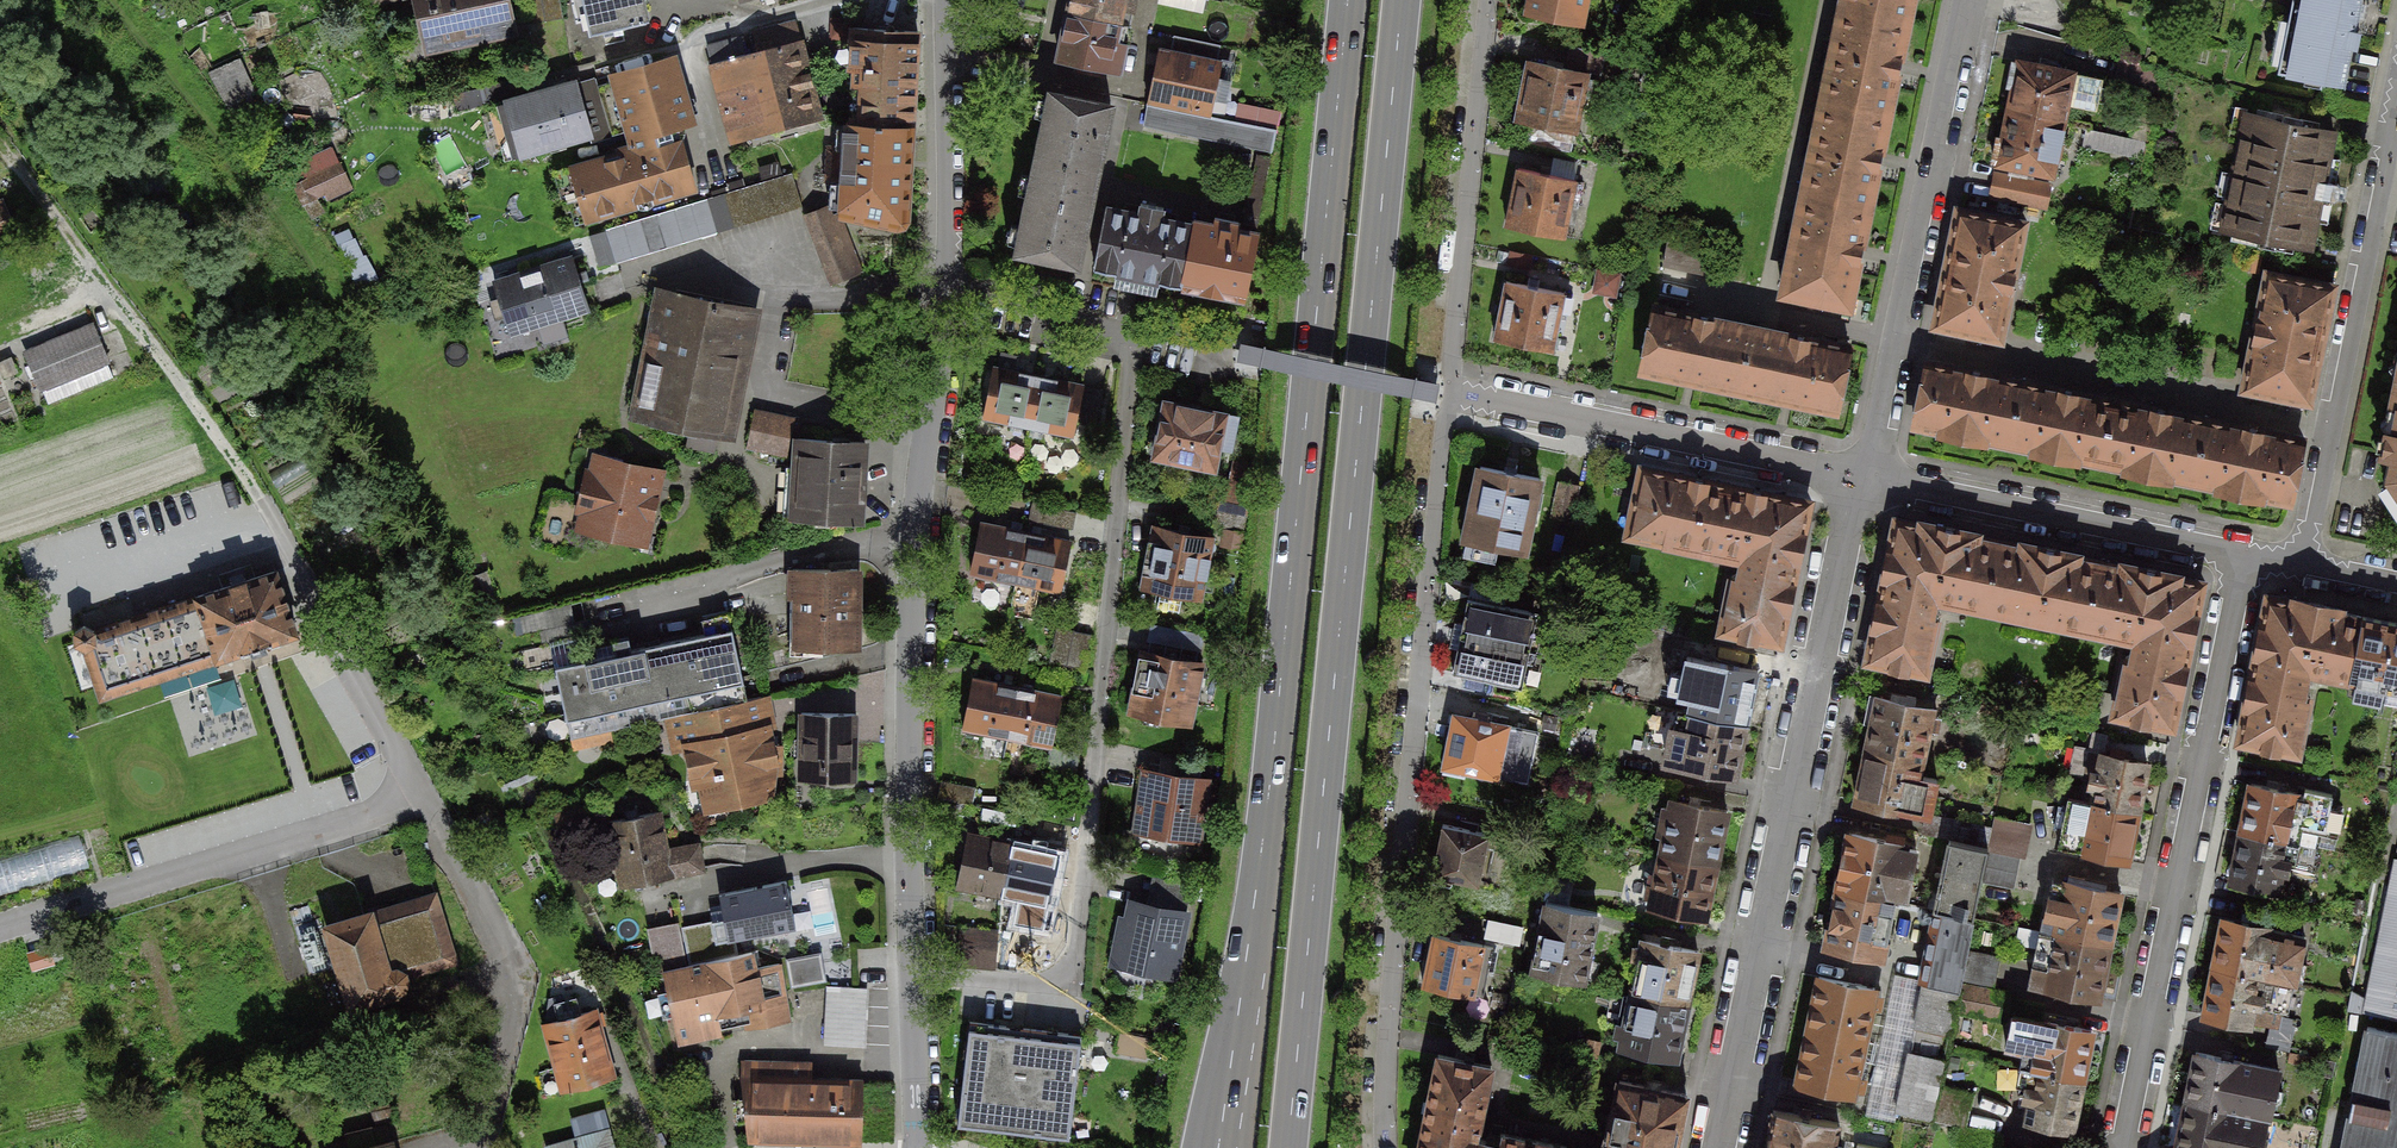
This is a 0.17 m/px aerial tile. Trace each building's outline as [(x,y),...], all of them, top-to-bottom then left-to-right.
[(428,48),(513,30),(506,0),(417,0),(428,48)] [(647,23),(641,0),(581,0),(590,36),(647,23)] [(1068,13),(1118,23),(1123,0),(1071,0),(1068,13)] [(1528,13),(1582,24),(1587,0),(1531,0),(1528,13)] [(1842,4),(1908,18),(1912,0),(1843,0),(1842,4)] [(2280,72),(2306,77),(2305,82),(2323,85),(2323,81),(2345,85),(2352,47),(2357,48),(2360,33),(2356,32),(2362,0),(2294,0),(2280,72)] [(1842,4),(1822,99),(1888,112),(1908,18),(1842,4)] [(1068,13),(1059,59),(1109,70),(1118,23),(1068,13)] [(752,32),(758,52),(801,41),(795,21),(752,32)] [(912,125),(918,32),(852,28),(850,69),(856,69),(853,122),(912,125)] [(1171,50),(1218,59),(1221,45),(1174,35),(1171,50)] [(744,56),(738,36),(707,44),(713,64),(711,65),(733,143),(774,132),(759,74),(752,75),(747,55),(744,56)] [(801,41),(758,52),(747,55),(752,75),(759,74),(774,132),(821,119),(801,41)] [(1171,50),(1160,48),(1148,103),(1210,115),(1221,60),(1218,59),(1171,50)] [(212,68),(230,106),(260,92),(241,54),(212,68)] [(1588,73),(1529,61),(1517,120),(1576,132),(1588,73)] [(673,62),(616,79),(619,89),(631,129),(635,144),(638,152),(681,139),(677,125),(690,121),(673,62)] [(2102,80),(2017,62),(2006,113),(2062,125),(2066,105),(2095,112),(2102,80)] [(580,101),(575,83),(556,89),(555,87),(537,92),(537,93),(506,103),(522,155),(589,135),(591,134),(580,101)] [(619,89),(600,95),(612,135),(631,129),(619,89)] [(580,101),(591,134),(589,135),(591,142),(612,135),(600,95),(580,101)] [(1109,107),(1052,95),(1041,147),(1098,159),(1109,107)] [(1822,99),(1803,191),(1870,204),(1888,112),(1822,99)] [(1210,115),(1148,103),(1144,125),(1213,139),(1217,117),(1210,115)] [(2062,125),(2006,113),(1995,166),(2052,177),(2062,125)] [(2334,133),(2245,114),(2221,228),(2311,247),(2321,198),(2333,201),(2338,198),(2340,187),(2336,184),(2324,181),(2334,133)] [(1217,117),(1213,139),(1270,150),(1275,129),(1217,117)] [(907,217),(912,125),(853,122),(846,121),(845,148),(828,148),(826,181),(842,181),(841,213),(897,225),(907,217)] [(2113,134),(2086,129),(2083,146),(2110,151),(2113,134)] [(690,169),(681,139),(638,152),(635,144),(621,149),(623,155),(578,169),(592,215),(683,188),(678,173),(690,169)] [(1098,159),(1041,147),(1029,198),(1088,210),(1098,159)] [(353,182),(337,149),(294,170),(310,203),(353,182)] [(1576,181),(1518,169),(1507,226),(1565,238),(1576,181)] [(792,173),(708,199),(718,233),(802,207),(792,173)] [(1803,191),(1783,291),(1850,304),(1870,204),(1803,191)] [(1088,210),(1029,198),(1018,252),(1077,264),(1088,210)] [(708,199),(606,230),(616,264),(718,233),(708,199)] [(1183,284),(1195,226),(1162,219),(1164,209),(1142,204),(1140,215),(1106,208),(1094,266),(1183,284)] [(828,206),(804,215),(831,284),(862,272),(861,271),(855,273),(828,206)] [(4,207),(0,209),(0,233),(13,227),(4,207)] [(2024,224),(1960,211),(1936,326),(2000,339),(2024,224)] [(1241,296),(1254,233),(1236,230),(1237,223),(1216,219),(1215,226),(1195,222),(1195,226),(1183,284),(1241,296)] [(340,239),(364,284),(379,276),(356,231),(340,239)] [(1705,248),(1670,241),(1665,267),(1673,269),(1700,275),(1705,248)] [(588,308),(572,259),(495,283),(511,333),(588,308)] [(1600,268),(1596,288),(1620,293),(1624,273),(1600,268)] [(2331,286),(2268,274),(2244,389),(2308,401),(2331,286)] [(1564,293),(1507,282),(1495,340),(1552,351),(1564,293)] [(731,446),(758,310),(674,293),(673,295),(660,292),(633,425),(647,428),(646,430),(731,446)] [(1753,327),(1658,307),(1645,369),(1740,390),(1753,327)] [(1615,363),(1638,368),(1647,327),(1623,322),(1615,363)] [(113,377),(92,327),(26,354),(47,405),(113,377)] [(1850,346),(1753,327),(1740,390),(1788,399),(1837,409),(1850,346)] [(2023,382),(1929,362),(1916,425),(2009,445),(2023,382)] [(1028,426),(1038,376),(994,366),(983,417),(1028,426)] [(1082,386),(1083,385),(1038,376),(1028,426),(1073,435),(1076,421),(1082,386)] [(2115,401),(2023,382),(2009,445),(2103,463),(2115,401)] [(2384,448),(2396,450),(2396,382),(2384,448)] [(1102,390),(1082,386),(1076,421),(1096,425),(1102,390)] [(2208,420),(2115,401),(2103,463),(2195,482),(2208,420)] [(1237,416),(1167,402),(1155,457),(1215,470),(1220,446),(1230,448),(1237,416)] [(793,421),(756,412),(748,445),(786,453),(793,421)] [(2301,439),(2208,420),(2195,482),(2288,501),(2301,439)] [(796,528),(864,532),(869,445),(793,440),(791,471),(800,471),(796,528)] [(2384,448),(2382,455),(2393,457),(2390,475),(2396,477),(2396,450),(2384,448)] [(652,474),(593,459),(582,503),(574,501),(567,529),(587,534),(589,526),(636,538),(642,512),(649,514),(653,500),(646,498),(652,474)] [(1481,467),(1466,540),(1524,553),(1540,479),(1481,467)] [(1628,536),(1692,549),(1706,481),(1642,468),(1628,536)] [(1745,575),(1793,585),(1810,503),(1706,481),(1692,549),(1748,561),(1745,575)] [(1578,486),(1560,483),(1553,518),(1571,522),(1578,486)] [(1894,526),(1897,527),(1880,604),(1928,614),(1931,598),(1986,610),(2000,543),(1977,538),(1977,536),(1921,524),(1921,527),(1901,522),(1902,520),(1896,519),(1894,526)] [(1026,531),(982,522),(971,574),(1016,583),(1026,531)] [(1153,528),(1142,587),(1201,598),(1212,539),(1153,528)] [(1071,541),(1026,531),(1016,583),(1060,592),(1071,541)] [(2021,547),(2000,543),(1986,610),(2087,630),(2101,563),(2079,559),(2080,557),(2022,545),(2021,547)] [(2122,568),(2101,563),(2087,630),(2142,641),(2139,657),(2186,666),(2202,590),(2204,590),(2206,582),(2199,581),(2198,583),(2180,579),(2180,577),(2123,565),(2122,568)] [(857,648),(858,569),(793,569),(793,596),(799,596),(799,647),(857,648)] [(296,633),(275,571),(87,632),(94,655),(84,658),(97,698),(296,633)] [(1780,644),(1793,585),(1745,575),(1740,573),(1732,578),(1721,632),(1780,644)] [(2292,602),(2269,597),(2252,679),(2298,688),(2301,675),(2308,670),(2352,679),(2364,618),(2343,613),(2343,610),(2293,600),(2292,602)] [(1468,599),(1460,636),(1529,650),(1536,614),(1468,599)] [(1928,614),(1880,604),(1869,656),(1866,656),(1865,663),(1873,664),(1873,662),(1926,673),(1937,620),(1933,615),(1928,614)] [(2364,618),(2352,679),(2396,688),(2396,624),(2364,618)] [(671,716),(748,699),(732,627),(631,650),(628,637),(613,640),(616,653),(555,667),(571,739),(573,738),(591,734),(671,716)] [(1049,662),(1086,670),(1093,635),(1057,627),(1049,662)] [(1460,636),(1453,672),(1463,674),(1497,681),(1521,686),(1529,650),(1460,636)] [(1202,664),(1143,652),(1131,712),(1144,714),(1141,727),(1175,734),(1178,721),(1190,724),(1202,664)] [(2174,723),(2186,666),(2139,657),(2133,655),(2128,658),(2114,715),(2168,727),(2168,729),(2175,731),(2176,723),(2174,723)] [(1746,724),(1756,672),(1688,658),(1681,695),(1694,698),(1691,712),(1746,724)] [(196,753),(257,734),(239,675),(177,694),(196,753)] [(1018,687),(974,678),(963,729),(1007,738),(1018,687)] [(2298,688),(2252,679),(2239,741),(2298,753),(2310,695),(2306,690),(2298,688)] [(1062,696),(1018,687),(1007,738),(1051,747),(1062,696)] [(748,699),(671,716),(677,747),(689,745),(696,782),(719,776),(724,799),(771,790),(770,740),(767,727),(772,726),(765,696),(748,699)] [(1878,699),(1868,749),(1923,761),(1930,723),(1937,724),(1939,712),(1878,699)] [(1669,749),(1677,711),(1657,707),(1649,745),(1669,749)] [(1735,776),(1746,724),(1691,712),(1691,714),(1677,711),(1669,749),(1667,762),(1735,776)] [(855,780),(856,714),(801,713),(799,779),(855,780)] [(1539,732),(1455,715),(1443,772),(1464,777),(1465,769),(1528,782),(1539,732)] [(591,734),(573,738),(575,749),(593,744),(591,734)] [(1868,749),(1857,802),(1928,817),(1929,817),(1930,816),(1937,781),(1919,777),(1923,761),(1868,749)] [(2139,812),(2148,764),(2092,752),(2088,773),(2094,775),(2092,783),(2098,785),(2095,802),(2139,812)] [(1198,840),(1207,779),(1145,771),(1137,831),(1198,840)] [(976,788),(941,781),(938,798),(973,805),(976,788)] [(2251,784),(2241,832),(2315,848),(2319,827),(2325,829),(2332,795),(2305,789),(2303,797),(2295,795),(2296,793),(2251,784)] [(2129,861),(2139,812),(2095,802),(2070,797),(2059,846),(2129,861)] [(1716,864),(1726,814),(1671,802),(1669,809),(1664,808),(1658,834),(1665,836),(1661,852),(1716,864)] [(598,826),(590,803),(557,814),(565,837),(598,826)] [(622,885),(702,871),(697,845),(667,850),(660,811),(610,820),(622,885)] [(1950,840),(1988,848),(1992,830),(1930,816),(1929,817),(1928,817),(1925,834),(1950,840)] [(1988,848),(1987,850),(1991,851),(2021,857),(2022,858),(2029,823),(1995,816),(1992,830),(1988,848)] [(1490,835),(1445,826),(1434,875),(1480,885),(1490,835)] [(2241,832),(2232,881),(2276,890),(2280,870),(2287,871),(2289,862),(2311,867),(2315,848),(2241,832)] [(1849,833),(1837,888),(1894,900),(1897,887),(1908,889),(1916,850),(1905,848),(1906,845),(1849,833)] [(957,886),(1001,895),(1012,844),(968,835),(957,886)] [(1987,850),(1988,848),(1950,840),(1936,909),(1973,917),(1987,850)] [(1001,895),(1046,904),(1056,853),(1012,844),(1001,895)] [(2021,857),(1991,851),(1984,883),(2014,890),(2021,857)] [(1705,916),(1716,864),(1661,852),(1654,886),(1648,885),(1646,896),(1652,897),(1650,905),(1705,916)] [(2369,1002),(2351,992),(2348,1010),(2396,1020),(2396,868),(2369,1002)] [(795,926),(786,881),(762,887),(762,889),(757,890),(757,887),(719,895),(722,908),(711,911),(713,920),(711,921),(716,943),(735,939),(795,926)] [(2110,945),(2121,893),(2067,882),(2067,885),(2053,883),(2043,931),(2110,945)] [(1837,888),(1826,945),(1881,956),(1891,948),(1885,942),(1894,900),(1837,888)] [(397,905),(324,927),(348,1005),(400,989),(402,987),(404,984),(406,980),(406,976),(456,961),(454,954),(435,893),(410,901),(397,905)] [(1583,982),(1598,912),(1546,901),(1532,972),(1583,982)] [(1173,974),(1185,913),(1132,903),(1128,921),(1121,920),(1116,944),(1123,945),(1120,963),(1173,974)] [(1973,917),(1936,909),(1921,979),(1926,980),(1959,987),(1960,984),(1966,950),(1973,917)] [(2224,919),(2215,967),(2288,982),(2295,983),(2305,937),(2269,930),(2270,928),(2224,919)] [(719,958),(716,943),(711,921),(682,927),(690,964),(706,961),(719,958)] [(1524,927),(1492,921),(1488,939),(1520,945),(1524,927)] [(677,924),(649,930),(657,971),(664,969),(686,965),(677,924)] [(998,930),(960,928),(958,967),(996,969),(998,930)] [(2099,997),(2110,945),(2043,931),(2035,967),(2041,968),(2039,978),(2047,979),(2046,986),(2099,997)] [(1494,949),(1434,938),(1425,984),(1476,993),(1480,972),(1489,974),(1494,949)] [(716,943),(719,958),(738,954),(735,939),(716,943)] [(1688,1004),(1698,952),(1643,941),(1641,948),(1635,947),(1632,960),(1639,961),(1633,993),(1688,1004)] [(1966,950),(1960,984),(1994,991),(2001,957),(1966,950)] [(719,958),(706,961),(717,1015),(746,1010),(749,1023),(757,1022),(758,1026),(790,1020),(779,964),(755,968),(752,952),(738,954),(719,958)] [(821,955),(787,961),(792,990),(826,984),(821,955)] [(686,965),(664,969),(679,1043),(721,1034),(717,1015),(706,961),(690,964),(686,965)] [(2215,967),(2205,1015),(2249,1023),(2251,1016),(2276,1021),(2281,998),(2284,999),(2288,982),(2215,967)] [(1821,978),(1810,1029),(1864,1041),(1875,990),(1821,978)] [(1955,1008),(1959,987),(1926,980),(1916,1025),(1886,1018),(1881,1044),(1910,1050),(1944,1058),(1955,1008)] [(1959,987),(1955,1008),(2002,1018),(2007,993),(1994,991),(1960,984),(1959,987)] [(867,988),(828,987),(826,1043),(864,1044),(867,988)] [(1677,1055),(1688,1004),(1633,993),(1629,1012),(1617,1009),(1614,1023),(1619,1024),(1617,1036),(1623,1038),(1622,1044),(1677,1055)] [(613,1076),(595,1011),(546,1024),(563,1089),(613,1076)] [(2082,1080),(2092,1031),(2013,1015),(2006,1047),(2027,1052),(2024,1068),(2082,1080)] [(1081,1036),(970,1023),(958,1124),(1069,1137),(1081,1036)] [(2368,1028),(2343,1147),(2396,1147),(2396,1033),(2368,1028)] [(1810,1029),(1799,1081),(1853,1093),(1864,1041),(1810,1029)] [(1600,1043),(1588,1041),(1585,1056),(1597,1058),(1600,1043)] [(1939,1086),(1944,1058),(1910,1050),(1898,1111),(1932,1117),(1939,1086)] [(2197,1053),(2187,1101),(2256,1115),(2260,1096),(2241,1093),(2243,1082),(2237,1081),(2241,1062),(2197,1053)] [(1438,1055),(1428,1106),(1481,1117),(1492,1066),(1438,1055)] [(741,1080),(748,1140),(793,1141),(793,1139),(861,1141),(861,1106),(867,1106),(867,1097),(862,1097),(862,1080),(809,1080),(810,1065),(743,1064),(743,1080),(741,1080)] [(2072,1128),(2082,1080),(2024,1068),(2021,1085),(2027,1087),(2025,1097),(2032,1099),(2028,1119),(2072,1128)] [(1647,1147),(1675,1147),(1686,1096),(1619,1082),(1607,1140),(1615,1141),(1647,1147)] [(1939,1086),(1932,1117),(1931,1120),(1961,1126),(1966,1128),(1974,1093),(1939,1086)] [(2177,1147),(2255,1147),(2262,1116),(2256,1115),(2187,1101),(2177,1147)] [(1502,1144),(1476,1139),(1481,1117),(1428,1106),(1419,1147),(1501,1147),(1502,1144)] [(1766,1147),(1842,1147),(1833,1146),(1838,1123),(1773,1110),(1766,1147)] [(1961,1126),(1957,1144),(1975,1147),(1979,1147),(1993,1147),(1996,1133),(1966,1128),(1961,1126)] [(607,1130),(569,1141),(570,1143),(553,1147),(613,1147),(607,1130)] [(1504,1137),(1502,1144),(1501,1147),(1558,1147),(1504,1137)]
